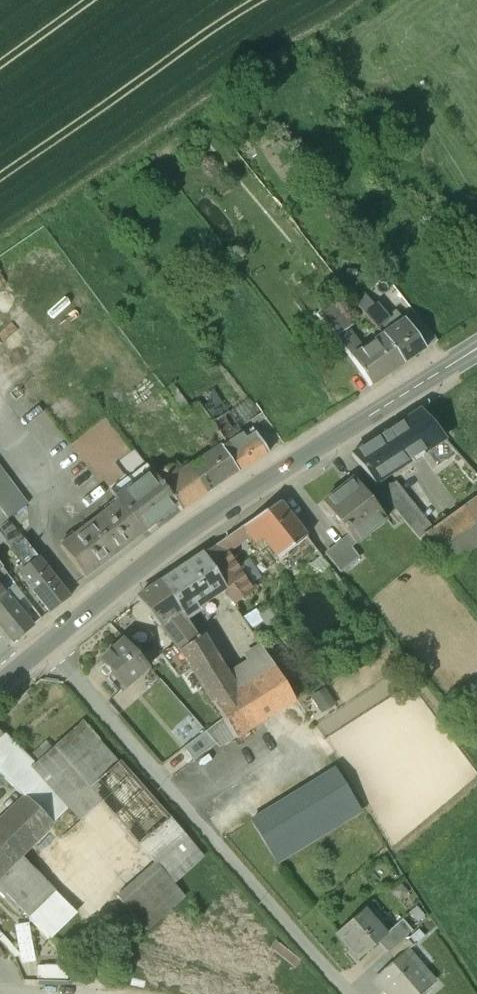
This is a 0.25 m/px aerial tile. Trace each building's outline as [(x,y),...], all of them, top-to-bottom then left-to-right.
[(345,288),(336,295),(340,301),(349,293),(345,288)] [(384,322),(363,296),(356,301),(376,327),(384,322)] [(339,323),(326,306),(316,316),(328,332),(339,323)] [(405,323),(396,315),(384,322),(376,327),(382,334),(384,337),(403,364),(424,350),(405,323)] [(437,341),(416,315),(405,323),(424,350),(437,341)] [(362,351),(339,323),(328,332),(333,338),(335,337),(370,386),(403,364),(384,337),(373,344),(362,351)] [(198,405),(189,411),(187,409),(181,413),(170,399),(163,389),(140,406),(160,434),(177,422),(179,425),(185,421),(191,430),(187,433),(190,438),(210,423),(206,416),(198,405)] [(187,409),(177,394),(170,399),(181,413),(187,409)] [(215,410),(207,399),(198,405),(206,416),(215,410)] [(160,434),(140,406),(132,413),(129,410),(126,413),(127,416),(115,426),(135,448),(147,465),(156,477),(171,466),(152,440),(160,434)] [(445,440),(420,411),(401,423),(423,454),(440,443),(445,440)] [(134,450),(105,413),(88,425),(98,439),(102,436),(121,460),(134,450)] [(240,434),(236,436),(221,416),(210,423),(216,432),(224,444),(233,456),(227,460),(238,472),(267,454),(253,434),(244,440),(240,434)] [(401,423),(351,455),(379,490),(391,505),(401,498),(391,488),(384,484),(381,480),(423,454),(401,423)] [(216,432),(209,437),(218,449),(224,444),(216,432)] [(454,450),(445,440),(440,443),(449,454),(454,450)] [(227,460),(218,449),(193,465),(210,491),(238,472),(227,460)] [(156,477),(147,465),(128,479),(133,487),(116,499),(119,504),(142,533),(178,507),(156,477)] [(210,491),(193,465),(178,476),(171,466),(156,477),(178,507),(181,511),(210,491)] [(0,471),(0,510),(8,520),(26,506),(0,471)] [(368,498),(353,480),(323,504),(354,544),(385,521),(381,515),(368,498)] [(379,490),(368,498),(381,515),(392,507),(391,505),(379,490)] [(462,512),(476,531),(476,502),(462,512)] [(278,503),(260,515),(306,569),(320,558),(278,503)] [(142,533),(119,504),(61,547),(85,578),(142,533)] [(5,541),(12,550),(24,540),(8,520),(0,510),(0,545),(5,541)] [(420,541),(443,571),(476,547),(476,531),(462,512),(420,541)] [(306,569),(260,515),(240,529),(242,531),(245,529),(250,534),(249,536),(256,544),(262,540),(287,571),(288,570),(295,578),(306,569)] [(69,598),(24,540),(12,550),(26,568),(20,573),(50,613),(69,598)] [(253,590),(220,542),(203,554),(226,586),(236,601),(253,590)] [(345,542),(325,556),(339,573),(359,559),(345,542)] [(226,586),(203,554),(160,583),(184,619),(185,620),(199,611),(197,607),(226,586)] [(4,594),(10,590),(0,578),(0,597),(4,594)] [(184,619),(160,583),(137,598),(175,647),(180,652),(182,651),(181,650),(198,639),(185,620),(184,619)] [(4,594),(0,597),(0,618),(17,639),(30,627),(4,594)] [(275,594),(262,604),(275,621),(288,611),(275,594)] [(242,616),(248,627),(259,620),(253,610),(242,616)] [(254,678),(234,690),(201,637),(198,639),(181,650),(182,651),(192,668),(223,718),(235,738),(276,713),(254,678)] [(149,668),(125,641),(99,663),(124,691),(149,668)] [(175,647),(161,657),(177,679),(192,668),(182,651),(180,652),(175,647)] [(295,702),(259,650),(250,656),(253,663),(247,667),(254,678),(276,713),(295,702)] [(235,738),(223,718),(205,732),(216,744),(220,748),(235,738)] [(182,743),(199,731),(192,720),(174,732),(182,743)] [(33,767),(0,732),(0,775),(24,802),(0,824),(0,887),(6,894),(16,885),(29,875),(16,860),(19,858),(26,852),(30,857),(41,847),(36,842),(70,810),(80,822),(100,804),(154,865),(173,886),(201,861),(81,725),(33,767)] [(205,732),(184,752),(193,762),(216,744),(205,732)] [(333,772),(251,823),(277,865),(359,814),(333,772)] [(19,858),(16,860),(29,875),(16,885),(6,894),(29,919),(31,917),(50,939),(75,916),(55,893),(19,858)] [(154,865),(117,897),(147,931),(183,899),(173,886),(154,865)] [(384,937),(363,913),(336,936),(359,962),(379,945),(385,938),(384,937)] [(27,921),(13,923),(19,961),(33,959),(27,921)] [(402,921),(384,937),(385,938),(379,945),(387,953),(406,937),(412,931),(402,921)] [(406,937),(387,953),(395,963),(407,954),(414,947),(406,937)] [(375,980),(387,993),(421,993),(433,984),(407,954),(395,963),(375,980)] [(36,962),(36,976),(67,977),(67,963),(36,962)]
